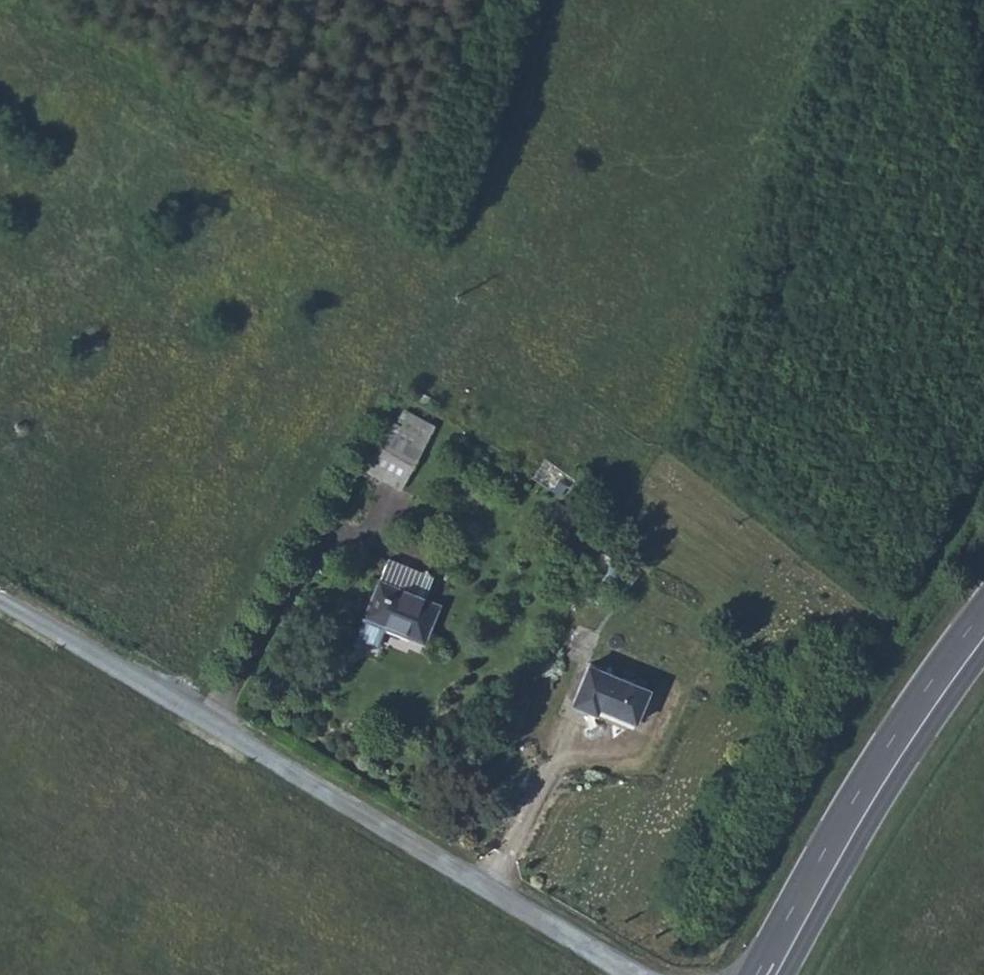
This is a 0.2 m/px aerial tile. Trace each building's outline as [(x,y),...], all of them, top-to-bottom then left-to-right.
[(404,400),(372,449),(379,453),(422,393),(418,391),(410,404),(404,400)] [(422,393),(379,453),(406,471),(447,409),(422,393)] [(569,529),(580,512),(560,499),(549,516),(569,529)] [(432,565),(386,543),(358,597),(383,610),(386,605),(423,623),(440,587),(425,579),(432,565)] [(655,691),(587,664),(570,706),(598,718),(601,712),(639,729),(655,691)]
